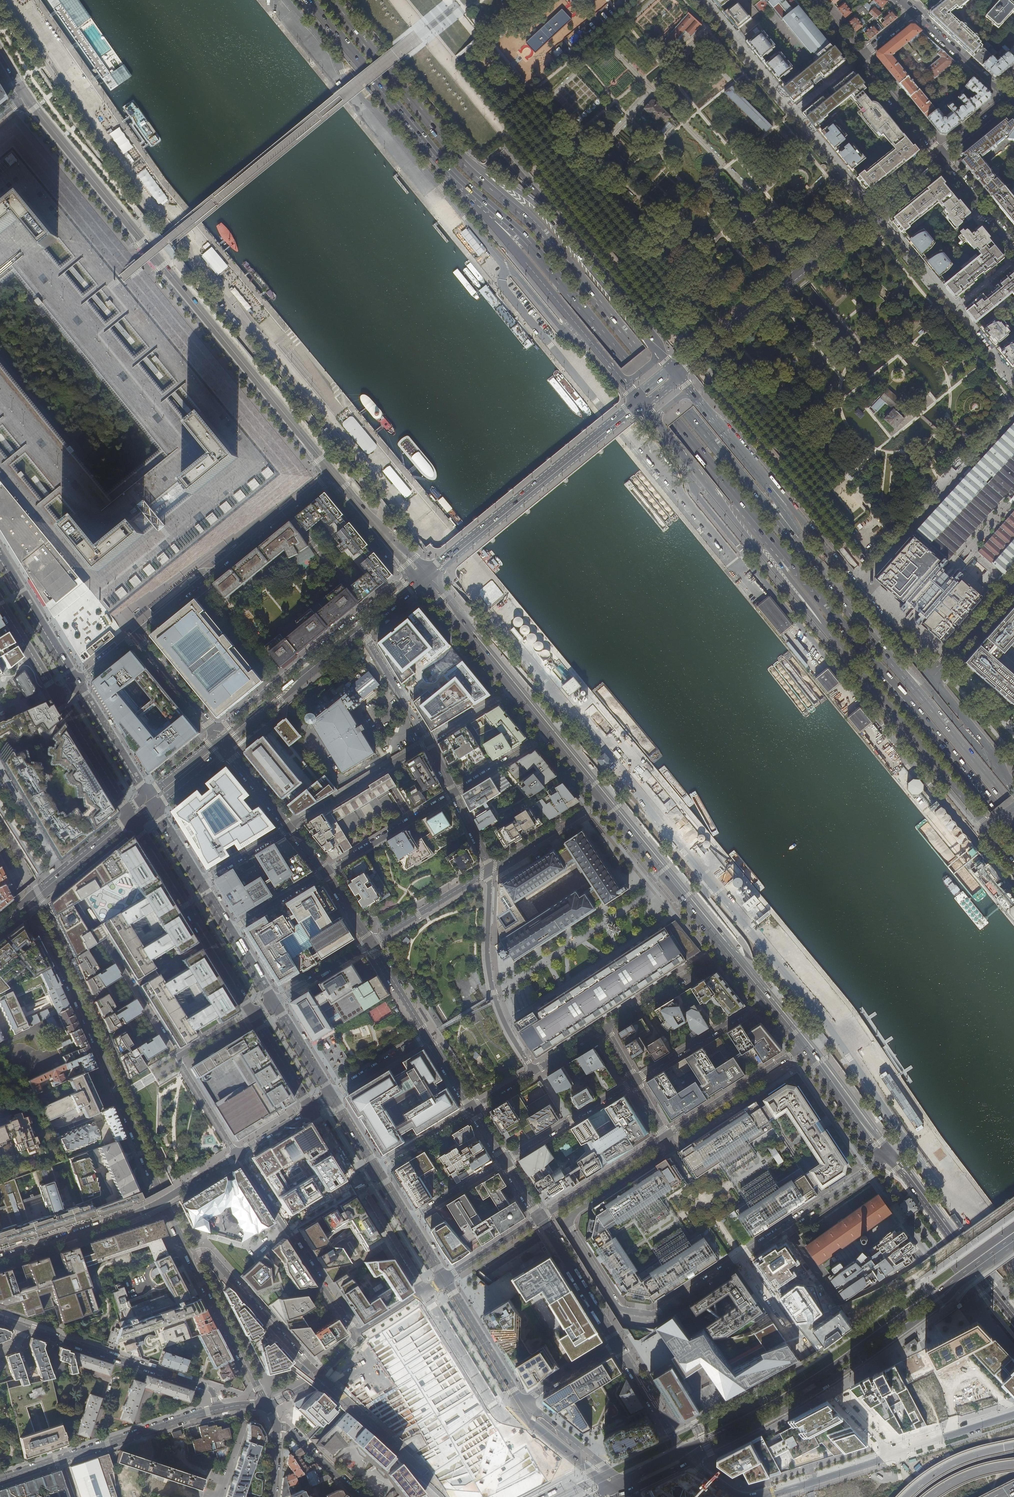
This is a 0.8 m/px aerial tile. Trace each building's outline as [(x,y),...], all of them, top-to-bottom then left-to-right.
[(56,12),(100,75),(111,90),(133,74),(80,0),(47,0),(56,12)] [(712,2),(718,10),(724,17),(732,27),(737,33),(740,30),(739,29),(751,19),(738,2),(725,12),(721,8),(731,0),(710,0),(712,2)] [(794,1),(793,2),(792,0),(771,0),(769,2),(774,8),(780,3),(789,14),(783,19),(811,54),(822,45),(826,42),(822,37),(823,37),(818,31),(814,25),(813,26),(810,22),(811,21),(810,20),(803,11),(795,3),(794,1)] [(878,4),(881,0),(874,0),(870,5),(867,3),(863,7),(869,13),(874,8),(878,4)] [(952,13),(956,9),(959,9),(960,8),(961,8),(963,6),(970,1),(969,0),(939,0),(928,9),(928,14),(936,21),(945,29),(954,38),(963,46),(967,51),(971,54),(972,56),(974,54),(976,53),(975,52),(982,46),(982,45),(982,44),(980,40),(979,39),(978,38),(978,37),(978,35),(976,33),(975,32),(973,32),(967,27),(966,26),(965,22),(964,21),(962,22),(960,20),(959,21),(952,13)] [(1009,18),(1013,12),(1013,5),(1010,1),(1009,2),(1006,0),(1001,0),(986,18),(999,29),(1009,18)] [(789,14),(780,3),(774,8),(773,9),(782,20),(783,19),(789,14)] [(842,14),(848,8),(845,3),(837,9),(839,10),(842,14)] [(869,13),(863,7),(858,11),(860,14),(863,12),(867,15),(869,13)] [(852,13),(848,8),(842,14),(844,16),(845,18),(852,13)] [(869,13),(874,17),(876,19),(882,14),(874,8),(869,13)] [(893,11),(888,15),(893,21),(898,17),(893,11)] [(699,24),(686,12),(661,41),(668,48),(670,46),(673,46),(676,46),(677,44),(679,43),(681,43),(683,41),(688,35),(689,36),(699,24)] [(888,25),(893,21),(888,15),(884,18),(886,21),(883,24),(886,27),(888,25)] [(853,27),(860,22),(856,17),(849,22),(850,24),(853,27)] [(864,26),(860,22),(853,27),(855,30),(857,32),(864,26)] [(875,26),(870,30),(875,36),(879,32),(882,30),(878,24),(876,27),(875,26)] [(928,119),(936,112),(892,56),(903,47),(910,55),(911,54),(918,62),(923,58),(916,50),(915,51),(909,42),(922,32),(915,26),(911,26),(877,53),(877,57),(883,64),(909,96),(911,99),(928,119)] [(870,40),(875,36),(870,30),(865,33),(870,40)] [(786,82),(782,77),(785,74),(792,69),(779,53),(771,61),(770,61),(765,56),(767,53),(775,48),(761,32),(760,34),(754,39),(752,40),(751,39),(750,38),(745,43),(747,45),(754,54),(762,63),(770,74),(777,82),(780,86),(786,82)] [(987,42),(982,46),(975,52),(976,53),(974,58),(979,62),(983,66),(997,53),(994,50),(992,46),(987,42)] [(808,69),(789,85),(786,82),(780,86),(784,90),(791,100),(793,102),(813,86),(809,82),(821,73),(824,78),(844,62),(839,56),(832,48),(830,45),(826,49),(815,58),(805,66),(808,69)] [(815,58),(826,49),(824,47),(822,45),(811,54),(815,58)] [(1010,51),(1005,46),(1003,48),(1013,59),(1013,47),(1010,51)] [(1003,48),(997,53),(983,66),(995,77),(999,77),(1006,71),(1013,64),(1013,59),(1003,48)] [(927,69),(935,79),(955,62),(941,50),(937,54),(941,57),(927,69)] [(811,124),(817,130),(822,126),(819,122),(850,96),(854,100),(863,93),(864,92),(867,90),(864,86),(855,76),(853,73),(833,89),(837,93),(826,102),(822,98),(803,114),(805,116),(811,124)] [(971,98),(968,101),(976,111),(983,106),(990,100),(990,93),(984,87),(974,78),(963,90),(960,92),(962,94),(965,92),(965,90),(966,89),(969,91),(970,91),(973,93),(974,93),(975,93),(976,95),(977,96),(975,97),(972,99),(971,98)] [(749,119),(763,133),(770,126),(732,87),(724,94),(749,119)] [(874,105),(864,92),(863,93),(867,98),(868,99),(868,100),(871,105),(873,104),(874,105)] [(871,105),(868,100),(868,99),(867,98),(863,93),(854,100),(856,103),(862,110),(859,112),(858,113),(879,139),(880,138),(882,136),(887,142),(885,144),(888,148),(902,136),(900,133),(892,124),(887,118),(886,115),(885,114),(884,113),(883,113),(882,110),(879,107),(878,106),(876,105),(874,105),(873,104),(871,105)] [(968,118),(976,111),(968,101),(962,95),(958,98),(965,106),(964,107),(963,107),(962,107),(960,108),(960,109),(959,109),(958,110),(952,103),(950,105),(950,104),(951,102),(950,101),(946,104),(952,112),(961,123),(968,118)] [(666,113),(652,99),(649,100),(642,107),(640,109),(640,111),(654,121),(656,121),(658,118),(663,122),(668,116),(666,113)] [(162,141),(133,100),(123,107),(130,117),(134,123),(149,144),(151,148),(162,141)] [(939,110),(936,112),(928,119),(934,127),(940,135),(947,135),(961,123),(952,112),(947,117),(944,113),(943,115),(939,110)] [(997,178),(997,179),(996,179),(996,178),(996,177),(996,176),(995,176),(996,174),(995,172),(996,171),(993,167),(989,170),(988,169),(989,168),(982,160),(981,160),(978,156),(980,155),(982,157),(990,151),(990,150),(992,151),(997,148),(995,146),(996,145),(996,146),(1005,139),(1004,138),(1003,137),(1004,136),(1005,137),(1006,138),(1007,137),(1008,136),(1008,137),(1007,140),(1013,140),(1013,123),(1012,120),(1010,122),(1008,124),(1007,123),(1007,121),(1006,120),(1002,123),(994,130),(985,137),(976,144),(968,151),(963,155),(965,158),(966,157),(967,158),(962,161),(966,166),(971,173),(972,172),(974,173),(973,174),(973,175),(978,181),(979,180),(980,181),(979,182),(984,188),(985,187),(987,189),(985,190),(988,193),(990,196),(991,195),(993,196),(1004,187),(997,178)] [(673,126),(667,121),(659,130),(665,135),(673,126)] [(865,159),(853,144),(849,147),(848,145),(844,149),(841,145),(845,141),(844,140),(847,137),(835,122),(825,129),(822,126),(817,130),(818,132),(825,141),(834,152),(841,160),(848,168),(854,176),(862,169),(859,164),(865,159)] [(124,154),(135,147),(122,126),(111,133),(124,154)] [(867,174),(864,171),(862,169),(854,176),(857,179),(863,187),(867,192),(872,188),(880,181),(890,173),(899,166),(911,157),(917,151),(914,148),(913,147),(912,148),(907,142),(902,136),(888,148),(886,149),(884,151),(888,156),(867,174)] [(18,160),(12,153),(5,159),(11,166),(18,160)] [(170,198),(150,168),(139,175),(160,205),(170,198)] [(912,230),(909,225),(937,202),(941,207),(953,197),(952,196),(943,186),(944,185),(943,183),(941,180),(936,184),(927,191),(918,199),(908,207),(898,215),(894,219),(895,221),(904,231),(907,235),(912,230)] [(1013,189),(1010,193),(1004,187),(993,196),(991,197),(991,198),(995,202),(1001,209),(1008,218),(1013,225),(1013,189)] [(58,238),(21,192),(0,209),(0,232),(18,218),(44,249),(58,238)] [(959,202),(957,201),(957,202),(953,197),(941,207),(942,207),(943,206),(946,210),(941,214),(955,230),(963,224),(961,222),(962,222),(963,221),(963,219),(965,218),(964,217),(968,214),(966,211),(959,202)] [(221,223),(216,227),(219,235),(224,241),(229,247),(236,252),(237,252),(238,251),(235,242),(231,235),(227,229),(221,223)] [(982,228),(975,233),(976,233),(977,232),(978,233),(981,230),(987,237),(988,238),(989,237),(982,228)] [(933,243),(922,229),(917,231),(914,233),(912,230),(907,235),(910,239),(917,247),(924,256),(930,264),(937,272),(944,281),(947,278),(944,275),(949,271),(953,266),(941,252),(935,254),(931,258),(925,251),(929,248),(933,243)] [(987,237),(981,230),(978,233),(977,232),(976,233),(975,233),(974,233),(973,234),(972,234),(970,232),(968,232),(960,239),(964,244),(968,248),(969,247),(970,248),(974,253),(976,252),(977,253),(991,242),(988,238),(987,237)] [(987,273),(1005,259),(1003,257),(1002,256),(996,247),(995,248),(995,247),(994,246),(993,247),(989,244),(991,243),(991,242),(977,253),(979,255),(981,258),(951,282),(947,278),(944,281),(946,283),(952,291),(954,290),(959,296),(960,295),(965,291),(966,292),(967,291),(968,289),(973,285),(973,286),(974,285),(975,283),(976,282),(974,280),(985,271),(987,273)] [(213,249),(202,257),(217,277),(228,269),(213,249)] [(247,262),(243,262),(243,265),(243,266),(243,267),(249,273),(254,279),(265,293),(271,300),(272,300),(273,301),(274,300),(275,299),(276,298),(277,297),(276,296),(249,263),(248,262),(247,262)] [(1013,270),(996,284),(998,286),(987,295),(985,293),(984,294),(982,294),(981,295),(982,296),(977,299),(975,300),(974,301),(974,302),(966,308),(970,313),(976,320),(980,325),(983,322),(986,320),(983,316),(987,313),(986,312),(986,310),(988,309),(990,310),(994,307),(997,311),(1013,297),(1013,270)] [(237,288),(233,291),(248,311),(252,308),(237,288)] [(959,296),(954,290),(952,291),(954,293),(959,299),(961,297),(960,295),(959,296)] [(38,297),(34,300),(39,306),(43,302),(38,297)] [(1012,341),(1010,343),(1006,338),(1008,336),(1008,334),(1010,332),(1008,329),(1009,327),(1005,325),(1006,324),(1004,321),(1001,322),(998,322),(996,321),(994,319),(986,326),(983,322),(980,325),(977,327),(982,333),(989,341),(996,349),(1002,357),(1010,366),(1013,372),(1013,341),(1012,341)] [(885,419),(895,428),(905,418),(912,410),(888,389),(886,391),(885,390),(878,397),(871,406),(875,410),(883,402),(892,411),(885,419)] [(383,426),(389,433),(391,434),(393,435),(394,434),(396,434),(396,432),(396,430),(395,428),(371,398),(369,396),(366,394),(364,393),(362,394),(361,395),(360,396),(361,399),(362,402),(367,408),(383,426)] [(863,413),(858,408),(854,413),(861,419),(865,415),(863,413)] [(192,494),(237,457),(200,412),(186,423),(212,454),(181,480),(192,494)] [(340,423),(366,455),(377,447),(351,415),(340,423)] [(1013,425),(1009,430),(1000,440),(991,450),(982,460),(978,464),(985,471),(991,476),(993,477),(987,483),(986,482),(986,481),(980,475),(973,470),(970,473),(962,482),(955,490),(946,499),(936,511),(929,518),(921,527),(916,532),(948,560),(950,558),(955,552),(960,547),(962,545),(967,539),(974,531),(979,525),(984,520),(989,514),(994,508),(1000,501),(1005,495),(1006,494),(1009,491),(1013,485),(1013,425)] [(405,436),(402,438),(401,439),(399,441),(398,442),(398,444),(398,445),(399,446),(416,467),(421,472),(424,475),(427,478),(429,479),(431,480),(433,480),(435,480),(436,479),(437,477),(437,476),(437,474),(437,472),(436,470),(435,467),(433,465),(432,463),(410,437),(409,436),(408,435),(407,435),(405,436)] [(985,471),(978,464),(977,465),(975,467),(973,470),(980,475),(986,481),(986,482),(987,483),(993,477),(991,476),(985,471)] [(382,471),(405,498),(411,492),(388,465),(382,471)] [(274,473),(268,466),(263,470),(261,472),(267,479),(274,473)] [(141,475),(124,497),(128,500),(131,497),(132,497),(134,495),(136,497),(143,488),(148,492),(150,489),(145,486),(149,481),(141,475)] [(260,485),(254,478),(247,483),(253,490),(260,485)] [(5,537),(16,554),(26,570),(27,572),(29,571),(34,576),(30,578),(36,586),(46,603),(46,604),(50,601),(52,603),(65,592),(79,581),(78,579),(80,577),(61,554),(59,556),(54,549),(56,548),(51,542),(50,541),(49,541),(3,484),(0,486),(0,529),(5,537)] [(246,496),(240,489),(233,495),(239,502),(246,496)] [(353,586),(353,587),(351,588),(350,590),(349,588),(272,651),(280,660),(284,665),(289,661),(294,657),(300,652),(310,644),(321,635),(330,627),(341,619),(353,609),(362,601),(370,595),(380,586),(390,578),(393,575),(390,571),(381,560),(370,547),(361,536),(352,525),(342,513),(333,501),(326,493),(323,495),(311,505),(301,514),(296,517),(301,523),(308,531),(324,518),(331,526),(335,523),(341,530),(337,534),(343,542),(340,544),(345,551),(349,548),(355,556),(359,553),(366,561),(362,564),(369,573),(353,586)] [(232,507),(226,500),(220,506),(225,513),(232,507)] [(1013,511),(1009,517),(1003,523),(997,530),(992,535),(986,542),(978,552),(980,554),(985,559),(997,569),(1003,574),(1007,570),(1013,562),(1013,511)] [(218,519),(212,512),(206,517),(211,525),(218,519)] [(143,534),(132,520),(100,546),(75,514),(61,526),(98,571),(143,534)] [(295,527),(291,522),(290,522),(286,526),(276,534),(265,543),(257,550),(244,560),(231,571),(220,580),(215,584),(217,588),(226,599),(286,550),(290,559),(299,555),(295,547),(297,546),(301,553),(310,547),(303,537),(302,536),(295,527)] [(204,530),(199,523),(195,526),(201,533),(204,530)] [(976,600),(981,595),(970,585),(969,586),(970,586),(969,587),(961,580),(958,583),(954,580),(955,579),(954,578),(956,575),(952,571),(946,565),(943,568),(942,567),(941,568),(937,564),(940,561),(932,554),(933,553),(933,554),(933,553),(914,537),(912,539),(906,546),(908,548),(906,549),(902,555),(900,553),(897,557),(888,566),(887,567),(889,569),(885,574),(883,576),(881,574),(877,580),(878,580),(883,585),(890,591),(895,596),(896,596),(895,595),(896,595),(902,600),(904,602),(906,600),(907,601),(906,602),(909,604),(908,605),(911,608),(913,606),(915,608),(917,606),(919,608),(919,609),(917,611),(919,613),(918,614),(921,617),(922,616),(924,618),(925,619),(926,618),(927,619),(923,623),(931,630),(930,631),(930,630),(929,631),(931,632),(938,638),(941,641),(942,639),(948,633),(949,632),(954,626),(960,618),(968,610),(976,600)] [(180,550),(174,543),(171,546),(176,553),(180,550)] [(299,555),(290,559),(294,568),(303,564),(307,562),(315,556),(310,547),(301,553),(297,546),(295,547),(299,555)] [(169,559),(164,552),(157,558),(163,565),(169,559)] [(156,570),(150,563),(143,569),(149,576),(156,570)] [(135,587),(142,582),(136,575),(129,580),(135,587)] [(50,601),(46,604),(55,618),(90,590),(80,577),(78,579),(79,581),(65,592),(52,603),(50,601)] [(128,593),(122,586),(116,591),(115,592),(121,599),(128,593)] [(790,621),(770,596),(769,596),(757,606),(757,608),(777,632),(790,621)] [(151,635),(149,637),(153,642),(162,654),(173,667),(188,685),(201,701),(213,715),(216,719),(218,717),(224,712),(233,705),(241,698),(253,688),(261,682),(257,677),(252,670),(251,671),(249,669),(250,669),(247,664),(233,648),(233,649),(231,647),(232,647),(223,635),(222,636),(221,634),(222,634),(221,632),(208,617),(205,613),(204,614),(203,612),(204,612),(197,604),(194,600),(186,607),(172,618),(151,635)] [(1003,620),(998,626),(991,634),(986,640),(981,646),(975,652),(969,659),(966,663),(974,670),(982,677),(991,685),(999,692),(1007,700),(1013,705),(1013,704),(1013,675),(997,660),(1003,653),(1004,654),(1013,643),(1013,607),(1003,620)] [(294,627),(309,614),(306,611),(292,624),(294,627)] [(382,641),(378,644),(379,645),(383,653),(391,665),(402,685),(416,674),(410,666),(418,660),(419,659),(427,653),(432,660),(449,647),(451,645),(445,638),(440,632),(431,621),(427,616),(424,612),(423,613),(421,611),(416,615),(400,628),(394,633),(393,632),(382,641)] [(516,619),(514,620),(513,624),(515,627),(517,628),(519,628),(522,626),(523,623),(523,622),(522,620),(518,618),(516,619)] [(781,636),(792,627),(793,625),(790,621),(777,632),(776,633),(779,636),(781,636)] [(528,627),(526,626),(525,626),(522,627),(521,629),(520,631),(521,634),(524,636),(526,636),(528,635),(530,632),(529,629),(528,627)] [(514,628),(511,631),(520,642),(523,639),(514,628)] [(110,630),(86,650),(88,652),(87,653),(88,653),(88,654),(89,654),(90,656),(93,653),(115,636),(110,630)] [(0,637),(0,674),(1,675),(21,658),(18,654),(5,634),(0,637)] [(536,637),(533,634),(532,634),(529,635),(527,638),(527,642),(528,643),(530,644),(532,644),(534,644),(535,642),(536,640),(536,637)] [(542,644),(540,643),(536,643),(533,645),(533,647),(533,649),(536,652),(540,652),(541,651),(543,649),(543,646),(542,644)] [(548,652),(547,651),(546,651),(544,650),(543,651),(541,652),(540,654),(540,657),(541,659),(543,660),(546,660),(549,657),(549,654),(548,652)] [(101,676),(93,683),(96,689),(101,697),(108,708),(115,720),(119,726),(122,730),(132,746),(145,768),(149,774),(158,767),(169,757),(179,749),(192,739),(198,734),(196,731),(182,715),(166,695),(155,681),(145,669),(142,665),(136,658),(131,652),(126,655),(101,676)] [(427,725),(431,732),(436,730),(439,727),(454,718),(474,706),(487,698),(491,696),(487,691),(476,676),(469,668),(464,662),(463,663),(445,677),(451,684),(443,689),(442,691),(434,697),(429,690),(418,699),(413,702),(414,704),(427,725)] [(366,668),(364,666),(362,667),(357,671),(335,689),(333,687),(316,701),(312,704),(313,708),(309,709),(310,714),(309,714),(308,716),(307,716),(307,718),(307,719),(307,721),(308,722),(309,724),(311,724),(313,724),(314,724),(343,773),(375,753),(374,750),(368,740),(362,731),(366,729),(363,725),(360,727),(358,724),(355,719),(350,711),(349,709),(355,703),(356,705),(380,685),(377,681),(366,668)] [(840,684),(840,682),(829,668),(827,668),(815,677),(815,679),(827,694),(829,694),(840,684)] [(24,699),(36,693),(29,682),(23,672),(12,680),(24,699)] [(569,697),(581,687),(573,677),(561,688),(569,697)] [(47,701),(19,713),(3,721),(0,722),(0,735),(7,732),(17,739),(21,735),(28,738),(37,728),(43,733),(55,723),(58,720),(53,712),(48,704),(47,701)] [(482,716),(470,723),(478,736),(497,727),(498,727),(502,733),(483,745),(488,750),(490,754),(492,761),(508,751),(520,744),(527,740),(524,736),(515,725),(503,710),(499,706),(494,709),(482,716)] [(859,707),(848,716),(847,719),(859,733),(861,733),(872,723),(872,722),(861,707),(859,707)] [(332,793),(337,790),(326,777),(321,781),(291,745),(301,737),(287,719),(285,721),(281,724),(277,727),(272,732),(257,744),(246,753),(259,768),(282,796),(297,814),(315,803),(323,799),(332,793)] [(116,813),(112,808),(105,796),(103,792),(96,782),(90,771),(78,753),(73,744),(68,735),(61,724),(49,740),(53,743),(53,744),(52,745),(52,746),(51,747),(51,748),(52,748),(52,749),(51,750),(50,750),(47,749),(46,749),(45,752),(45,757),(46,758),(48,758),(49,758),(50,759),(49,763),(48,765),(48,767),(49,768),(53,767),(56,767),(65,773),(65,774),(64,775),(63,776),(62,777),(67,787),(68,787),(71,788),(73,789),(74,790),(75,799),(76,800),(79,800),(80,801),(81,801),(81,808),(82,809),(85,810),(86,811),(85,813),(80,817),(79,817),(75,812),(74,811),(71,813),(64,819),(63,818),(60,815),(59,815),(57,816),(56,816),(48,800),(41,792),(43,791),(44,790),(43,786),(43,785),(46,780),(46,779),(45,778),(40,776),(39,774),(38,773),(38,767),(38,766),(37,766),(28,765),(27,763),(26,758),(25,755),(24,753),(22,753),(14,755),(13,755),(6,744),(0,751),(0,762),(4,769),(17,792),(29,811),(41,832),(52,852),(58,859),(116,813)] [(446,738),(437,743),(439,747),(446,761),(448,766),(461,758),(462,760),(470,774),(481,767),(488,763),(466,726),(461,729),(453,734),(446,738)] [(523,758),(506,768),(516,779),(527,770),(532,765),(536,769),(531,775),(518,782),(530,797),(540,792),(545,787),(543,784),(547,783),(552,778),(557,776),(555,774),(552,770),(543,759),(536,750),(528,755),(523,758)] [(618,759),(621,757),(615,750),(612,753),(618,759)] [(422,803),(444,790),(424,751),(419,754),(408,761),(406,762),(413,772),(411,774),(412,776),(413,775),(415,779),(412,780),(413,782),(408,784),(407,783),(398,788),(412,810),(422,803)] [(596,761),(604,771),(612,764),(604,754),(596,761)] [(186,801),(182,805),(188,815),(195,826),(194,826),(194,827),(194,828),(194,829),(195,829),(195,830),(196,830),(197,829),(198,831),(199,833),(190,838),(193,842),(200,854),(209,869),(211,867),(224,859),(230,855),(226,848),(237,842),(241,849),(245,846),(260,837),(275,828),(277,827),(272,822),(261,808),(261,807),(254,811),(249,805),(244,799),(250,794),(246,788),(236,776),(228,767),(225,770),(209,783),(214,789),(210,792),(204,797),(199,791),(192,796),(186,801)] [(466,792),(462,794),(464,798),(471,811),(512,786),(500,771),(498,773),(492,776),(482,782),(473,787),(466,792)] [(329,851),(335,858),(336,858),(339,855),(340,855),(345,852),(350,849),(349,847),(350,845),(347,841),(341,844),(328,824),(341,816),(343,818),(360,807),(355,800),(372,789),(379,800),(390,792),(388,789),(396,784),(389,773),(379,779),(363,789),(348,798),(335,806),(336,808),(327,814),(324,816),(322,817),(321,818),(320,816),(314,819),(307,824),(310,828),(320,840),(329,851)] [(911,780),(906,784),(905,791),(910,796),(916,797),(922,792),(922,785),(918,780),(911,780)] [(536,803),(550,820),(556,816),(573,806),(579,802),(574,796),(565,785),(563,784),(551,792),(552,793),(536,803)] [(496,828),(508,846),(513,843),(519,839),(518,838),(521,836),(519,831),(521,830),(523,828),(525,832),(529,830),(530,832),(539,827),(543,824),(542,822),(525,801),(514,808),(518,815),(516,817),(519,822),(515,825),(513,823),(511,825),(508,821),(496,828)] [(428,815),(422,818),(431,832),(440,848),(464,833),(462,828),(451,806),(449,802),(443,806),(436,810),(428,815)] [(982,860),(935,802),(927,809),(930,813),(932,812),(974,864),(968,869),(973,875),(987,864),(983,859),(982,860)] [(491,809),(475,819),(476,822),(478,827),(480,830),(497,820),(493,813),(495,812),(492,809),(491,810),(491,809)] [(179,821),(193,844),(196,849),(196,850),(200,848),(199,847),(204,845),(187,816),(183,818),(179,821)] [(394,836),(386,841),(391,849),(392,849),(393,850),(395,851),(406,868),(413,864),(413,865),(427,856),(426,855),(436,849),(437,851),(438,851),(437,850),(440,848),(431,832),(427,834),(428,835),(426,836),(423,838),(422,837),(414,842),(412,839),(413,839),(407,828),(404,830),(394,836)] [(534,865),(529,868),(513,878),(502,885),(500,881),(497,883),(496,896),(495,909),(495,915),(497,927),(499,939),(500,943),(495,946),(497,948),(498,951),(502,956),(503,959),(505,961),(512,956),(515,962),(517,960),(533,950),(552,938),(571,926),(577,922),(590,914),(597,909),(593,903),(597,901),(602,898),(606,904),(607,905),(614,900),(625,893),(630,889),(629,887),(627,884),(622,888),(616,880),(605,863),(601,856),(594,846),(587,835),(586,833),(584,830),(581,832),(572,838),(565,842),(567,844),(569,848),(563,852),(558,855),(556,851),(534,865)] [(103,940),(108,937),(109,938),(115,948),(122,960),(130,973),(135,980),(155,970),(146,955),(168,942),(177,955),(196,943),(188,929),(178,914),(172,903),(146,862),(138,849),(136,846),(131,837),(118,847),(114,850),(102,860),(94,867),(69,887),(61,893),(56,898),(51,902),(48,904),(53,916),(74,957),(86,950),(100,942),(103,940)] [(223,883),(219,885),(220,887),(226,897),(238,916),(239,916),(242,914),(258,905),(267,900),(271,897),(267,891),(271,888),(291,876),(295,883),(313,872),(311,869),(309,867),(302,858),(295,849),(289,842),(288,840),(285,837),(270,847),(256,855),(251,858),(255,865),(247,871),(239,875),(235,868),(230,871),(221,877),(223,880),(224,882),(223,883)] [(703,849),(704,850),(706,849),(707,849),(708,848),(709,847),(709,845),(708,844),(708,843),(707,842),(706,842),(704,842),(703,842),(702,843),(701,844),(701,845),(701,846),(701,848),(702,849),(703,849)] [(473,867),(479,864),(475,856),(469,843),(448,857),(460,876),(462,874),(473,867)] [(377,902),(378,903),(390,895),(365,854),(353,862),(346,867),(341,870),(344,874),(351,886),(357,896),(363,905),(364,909),(376,901),(377,902)] [(5,884),(5,886),(7,885),(8,884),(10,884),(5,875),(1,867),(0,867),(0,887),(5,884)] [(557,876),(559,881),(573,875),(571,870),(557,876)] [(738,891),(739,890),(741,888),(742,887),(743,886),(743,884),(743,883),(742,881),(742,880),(740,879),(739,878),(738,877),(736,877),(734,877),(733,878),(731,879),(730,880),(730,882),(729,883),(729,885),(730,886),(731,889),(732,890),(733,890),(735,891),(736,891),(738,891)] [(5,886),(5,884),(0,887),(0,909),(2,907),(12,899),(5,886)] [(16,896),(10,884),(8,884),(7,885),(5,886),(12,899),(16,896)] [(248,927),(246,928),(246,929),(247,930),(248,932),(255,944),(259,950),(265,959),(266,959),(267,960),(269,962),(267,963),(268,965),(271,969),(278,981),(280,985),(284,983),(300,973),(301,972),(301,971),(300,971),(312,964),(309,960),(313,957),(314,960),(315,959),(308,949),(314,945),(321,958),(322,959),(324,958),(335,952),(355,939),(352,933),(348,927),(345,922),(344,920),(343,921),(342,919),(343,919),(343,918),(341,919),(341,917),(340,918),(333,922),(332,920),(333,919),(333,918),(332,917),(330,917),(324,907),(333,902),(325,890),(324,888),(319,891),(315,886),(293,899),(289,901),(289,902),(288,903),(288,902),(300,923),(294,926),(288,916),(288,917),(289,918),(287,919),(285,914),(270,923),(266,916),(264,917),(248,927)] [(1009,891),(999,900),(1007,909),(1007,913),(1013,922),(1013,898),(1009,891)] [(741,906),(746,913),(758,903),(753,896),(741,906)] [(756,921),(758,924),(768,915),(766,913),(756,921)] [(614,960),(606,965),(569,989),(566,991),(541,1007),(535,1011),(540,1019),(519,1032),(532,1051),(534,1054),(535,1056),(536,1058),(539,1057),(584,1027),(588,1025),(591,1023),(633,996),(636,994),(640,991),(686,961),(701,952),(676,921),(665,928),(659,932),(618,958),(614,960)] [(14,953),(12,950),(14,948),(36,975),(51,967),(34,932),(32,933),(29,935),(23,923),(0,942),(0,965),(14,953)] [(200,949),(180,961),(189,975),(166,989),(155,970),(135,980),(137,984),(145,997),(151,1006),(158,1017),(164,1027),(173,1042),(177,1049),(186,1043),(196,1036),(190,1025),(195,1022),(199,1020),(212,1012),(219,1023),(238,1011),(231,999),(222,985),(218,978),(208,963),(200,949)] [(86,950),(74,957),(75,960),(79,967),(85,980),(90,992),(91,995),(121,976),(113,964),(94,975),(92,973),(98,970),(86,950)] [(294,1000),(291,1002),(292,1004),(299,1014),(300,1017),(307,1027),(313,1037),(315,1040),(329,1031),(331,1030),(333,1028),(330,1022),(340,1016),(344,1022),(389,994),(385,987),(377,974),(369,962),(366,956),(354,963),(346,968),(342,971),(327,980),(320,984),(327,996),(323,999),(317,1002),(310,991),(294,1000)] [(18,960),(0,975),(0,976),(5,982),(24,967),(18,960)] [(15,1035),(29,1028),(58,1013),(70,1007),(69,1005),(66,1000),(65,998),(64,995),(60,987),(51,967),(36,975),(10,988),(9,989),(0,994),(0,1005),(6,1017),(20,1010),(10,990),(12,990),(16,997),(40,985),(45,995),(48,994),(52,1002),(55,1008),(48,1012),(46,1008),(26,1018),(28,1023),(26,1024),(24,1019),(12,1025),(13,1026),(11,1027),(15,1035)] [(693,987),(702,1003),(709,999),(711,1000),(714,1003),(718,1005),(720,1004),(729,1015),(742,1008),(745,1005),(740,999),(730,987),(721,976),(717,971),(714,974),(704,979),(694,986),(693,987)] [(9,989),(10,988),(5,982),(0,976),(0,994),(9,989)] [(658,1008),(655,1010),(663,1023),(663,1022),(666,1025),(669,1024),(673,1030),(686,1022),(678,1008),(681,1006),(692,1028),(691,1029),(692,1032),(691,1032),(694,1037),(705,1031),(709,1028),(698,1010),(696,1007),(702,1003),(693,987),(683,992),(658,1008)] [(107,994),(95,1002),(97,1007),(105,1025),(109,1033),(143,1012),(138,1003),(135,998),(116,1010),(107,994)] [(74,1016),(70,1007),(58,1013),(56,1014),(56,1016),(58,1015),(67,1035),(70,1034),(70,1033),(80,1029),(74,1016)] [(521,1028),(537,1018),(533,1012),(518,1022),(521,1028)] [(58,1027),(53,1016),(43,1021),(44,1022),(47,1021),(51,1031),(58,1027)] [(729,1031),(727,1032),(741,1054),(744,1053),(752,1047),(763,1063),(764,1062),(779,1053),(781,1051),(778,1046),(771,1038),(762,1027),(755,1019),(753,1016),(751,1017),(729,1031)] [(652,1033),(643,1018),(641,1019),(632,1024),(624,1029),(619,1032),(621,1036),(630,1053),(636,1064),(640,1071),(663,1057),(670,1052),(661,1037),(646,1046),(642,1039),(652,1033)] [(70,1033),(70,1034),(69,1036),(72,1038),(82,1034),(79,1031),(80,1029),(70,1033)] [(125,1071),(128,1079),(131,1077),(140,1071),(144,1069),(141,1063),(165,1047),(164,1046),(162,1042),(159,1038),(158,1035),(157,1034),(134,1048),(123,1032),(112,1039),(112,1041),(119,1056),(125,1071)] [(65,1064),(91,1053),(89,1049),(83,1036),(82,1034),(72,1038),(61,1043),(62,1047),(71,1043),(72,1045),(74,1044),(75,1046),(76,1045),(77,1047),(79,1046),(79,1047),(80,1047),(81,1049),(62,1057),(65,1064)] [(253,1081),(254,1082),(215,1106),(223,1119),(229,1129),(227,1130),(230,1136),(234,1141),(236,1140),(236,1141),(237,1141),(240,1140),(251,1133),(255,1130),(264,1125),(275,1118),(284,1112),(278,1102),(281,1101),(285,1106),(291,1102),(289,1098),(254,1042),(249,1034),(243,1038),(225,1049),(212,1057),(195,1067),(192,1069),(193,1071),(196,1076),(202,1072),(200,1070),(202,1069),(204,1071),(209,1068),(208,1066),(210,1064),(212,1067),(217,1063),(216,1061),(232,1052),(234,1055),(230,1057),(239,1072),(241,1070),(249,1083),(253,1081)] [(721,1036),(707,1045),(693,1053),(689,1056),(685,1058),(671,1067),(667,1069),(664,1071),(655,1076),(652,1078),(647,1081),(646,1082),(648,1085),(655,1097),(657,1101),(659,1104),(666,1118),(670,1124),(686,1113),(687,1112),(707,1099),(726,1086),(743,1076),(745,1074),(734,1056),(721,1036)] [(585,1054),(568,1064),(581,1079),(584,1077),(588,1074),(595,1070),(602,1085),(608,1090),(618,1084),(615,1079),(605,1065),(596,1051),(594,1048),(585,1054)] [(395,1076),(394,1074),(391,1070),(368,1084),(353,1093),(349,1095),(350,1097),(352,1101),(356,1107),(361,1116),(364,1114),(373,1128),(370,1130),(378,1142),(385,1154),(387,1153),(404,1143),(405,1142),(402,1135),(414,1127),(418,1134),(425,1130),(437,1122),(447,1116),(460,1108),(454,1098),(452,1094),(451,1093),(450,1091),(449,1089),(448,1088),(442,1091),(441,1089),(440,1087),(437,1083),(443,1080),(427,1054),(424,1049),(411,1057),(404,1062),(408,1068),(395,1076)] [(479,1055),(475,1051),(471,1056),(475,1060),(479,1055)] [(94,1060),(91,1053),(65,1064),(28,1081),(35,1094),(41,1091),(38,1083),(51,1077),(52,1081),(50,1082),(52,1086),(65,1080),(62,1072),(66,1070),(67,1070),(77,1066),(75,1063),(79,1061),(80,1063),(80,1064),(84,1073),(85,1072),(92,1069),(97,1067),(94,1060)] [(849,1063),(844,1057),(838,1061),(842,1067),(849,1063)] [(575,1083),(564,1066),(554,1073),(548,1076),(552,1082),(558,1092),(570,1089),(575,1083)] [(87,1076),(85,1072),(84,1073),(81,1074),(69,1078),(67,1079),(68,1081),(69,1081),(74,1092),(70,1094),(69,1095),(70,1096),(68,1097),(67,1096),(41,1108),(47,1121),(73,1109),(73,1107),(74,1107),(75,1107),(75,1108),(80,1106),(86,1118),(102,1111),(100,1105),(99,1103),(92,1087),(87,1076)] [(786,1085),(764,1100),(766,1103),(775,1117),(789,1107),(801,1125),(798,1126),(810,1145),(813,1143),(824,1161),(810,1170),(821,1187),(824,1186),(844,1172),(846,1171),(847,1163),(842,1155),(836,1145),(827,1131),(825,1129),(822,1124),(819,1120),(810,1106),(801,1092),(796,1086),(788,1084),(786,1085)] [(858,1091),(853,1085),(848,1089),(852,1095),(858,1091)] [(582,1091),(576,1095),(579,1100),(580,1102),(581,1103),(582,1103),(586,1101),(585,1100),(586,1100),(587,1100),(590,1098),(587,1093),(589,1092),(587,1090),(587,1089),(586,1090),(583,1092),(582,1091)] [(497,1123),(504,1135),(506,1133),(519,1125),(526,1136),(528,1135),(529,1137),(530,1138),(547,1128),(546,1126),(548,1125),(549,1124),(550,1126),(559,1120),(560,1120),(558,1116),(557,1115),(556,1113),(559,1111),(551,1098),(548,1094),(541,1098),(529,1105),(525,1107),(518,1095),(509,1100),(499,1106),(499,1107),(499,1108),(498,1108),(497,1108),(490,1112),(493,1117),(494,1117),(494,1118),(495,1119),(494,1119),(495,1120),(496,1119),(497,1121),(498,1123),(497,1123)] [(533,1152),(519,1160),(522,1166),(528,1174),(532,1181),(535,1184),(538,1184),(541,1189),(543,1192),(539,1194),(541,1197),(546,1204),(551,1200),(560,1195),(571,1188),(579,1182),(571,1171),(580,1165),(581,1167),(579,1169),(581,1172),(583,1170),(587,1176),(589,1175),(593,1173),(600,1169),(604,1166),(603,1165),(606,1164),(606,1165),(622,1154),(635,1146),(651,1136),(648,1130),(638,1113),(629,1097),(627,1094),(619,1098),(587,1119),(586,1120),(586,1121),(583,1122),(580,1123),(582,1126),(581,1127),(583,1129),(578,1132),(575,1127),(570,1130),(570,1129),(568,1131),(565,1132),(566,1133),(568,1133),(573,1134),(575,1136),(581,1145),(582,1144),(586,1154),(584,1155),(584,1156),(579,1162),(575,1165),(569,1168),(563,1171),(564,1172),(563,1172),(559,1166),(545,1144),(533,1152)] [(695,1141),(680,1151),(683,1157),(697,1178),(715,1166),(722,1161),(730,1174),(756,1156),(748,1144),(773,1127),(760,1108),(759,1106),(756,1101),(740,1112),(695,1141)] [(106,1109),(102,1110),(104,1114),(114,1140),(107,1143),(107,1144),(116,1141),(125,1137),(123,1131),(116,1115),(114,1110),(112,1106),(109,1108),(106,1109)] [(4,1142),(4,1140),(12,1137),(15,1144),(16,1144),(19,1150),(26,1148),(27,1153),(38,1149),(36,1144),(38,1144),(36,1137),(33,1138),(28,1124),(29,1124),(26,1117),(23,1118),(21,1113),(14,1115),(15,1119),(8,1122),(9,1123),(0,1126),(0,1143),(4,1142)] [(62,1136),(56,1138),(63,1153),(68,1151),(68,1150),(72,1151),(72,1148),(77,1149),(77,1146),(81,1147),(82,1144),(86,1145),(86,1143),(91,1143),(91,1141),(95,1141),(96,1139),(100,1139),(100,1136),(100,1134),(99,1135),(97,1132),(98,1131),(97,1129),(96,1129),(95,1126),(96,1125),(95,1123),(93,1121),(90,1124),(88,1123),(85,1126),(83,1125),(81,1128),(79,1127),(76,1130),(74,1129),(71,1132),(69,1131),(67,1134),(65,1133),(62,1136)] [(278,1142),(269,1148),(280,1168),(303,1154),(306,1160),(323,1149),(310,1126),(309,1124),(305,1126),(291,1135),(278,1142)] [(455,1133),(453,1134),(454,1136),(452,1137),(456,1144),(459,1142),(459,1143),(459,1144),(470,1138),(474,1135),(474,1132),(472,1129),(471,1130),(471,1129),(472,1129),(471,1127),(470,1125),(468,1126),(467,1126),(465,1127),(455,1133)] [(125,1207),(131,1205),(137,1203),(142,1200),(141,1198),(141,1196),(139,1193),(135,1184),(129,1171),(127,1166),(124,1158),(118,1145),(116,1141),(107,1144),(105,1145),(96,1148),(119,1199),(116,1200),(103,1205),(94,1209),(90,1199),(83,1202),(75,1205),(76,1206),(65,1209),(50,1165),(35,1171),(49,1215),(29,1222),(15,1179),(0,1184),(0,1190),(5,1206),(0,1208),(0,1210),(6,1208),(12,1227),(3,1230),(0,1223),(0,1249),(5,1247),(37,1237),(53,1231),(55,1231),(55,1230),(58,1229),(63,1228),(62,1227),(65,1227),(71,1225),(92,1219),(96,1217),(96,1216),(98,1215),(99,1216),(103,1215),(119,1210),(125,1207)] [(491,1161),(492,1160),(480,1141),(478,1143),(478,1142),(473,1145),(471,1146),(471,1145),(463,1150),(462,1149),(459,1151),(458,1152),(458,1151),(458,1150),(457,1148),(449,1152),(441,1157),(444,1162),(457,1183),(461,1181),(460,1180),(465,1177),(471,1174),(479,1169),(490,1163),(490,1161),(491,1161)] [(343,1180),(323,1149),(306,1160),(303,1154),(280,1168),(269,1148),(267,1150),(253,1158),(288,1213),(343,1180)] [(421,1178),(436,1169),(429,1157),(426,1151),(423,1153),(420,1155),(410,1161),(395,1170),(399,1177),(405,1187),(412,1199),(417,1207),(424,1203),(433,1197),(421,1178)] [(90,1199),(99,1196),(100,1196),(100,1190),(98,1190),(98,1186),(97,1186),(97,1182),(95,1182),(95,1177),(94,1177),(91,1169),(93,1167),(90,1165),(92,1164),(89,1161),(90,1160),(88,1157),(89,1156),(86,1153),(86,1152),(69,1158),(83,1202),(90,1199)] [(593,1209),(592,1209),(596,1216),(594,1227),(592,1236),(585,1240),(604,1268),(623,1296),(629,1292),(649,1296),(653,1303),(673,1290),(696,1275),(716,1261),(711,1254),(699,1235),(692,1239),(686,1243),(678,1231),(651,1248),(660,1261),(636,1277),(609,1236),(633,1220),(641,1233),(668,1215),(659,1203),(666,1198),(685,1186),(672,1167),(667,1160),(663,1162),(614,1195),(593,1209)] [(211,1184),(180,1203),(192,1228),(205,1232),(241,1243),(242,1242),(256,1233),(265,1227),(273,1222),(261,1204),(238,1168),(232,1171),(232,1173),(233,1179),(231,1181),(225,1180),(224,1176),(211,1184)] [(812,1187),(800,1168),(775,1184),(766,1172),(740,1189),(748,1202),(742,1206),(736,1210),(748,1229),(753,1237),(754,1236),(759,1233),(817,1195),(815,1191),(812,1187)] [(502,1178),(499,1172),(483,1182),(477,1186),(476,1187),(483,1200),(491,1195),(499,1208),(481,1219),(476,1211),(465,1193),(462,1195),(458,1197),(448,1204),(463,1229),(470,1224),(471,1225),(480,1240),(483,1245),(492,1239),(499,1234),(505,1231),(513,1225),(520,1221),(526,1217),(515,1198),(509,1202),(508,1201),(501,1189),(507,1185),(502,1178)] [(864,1241),(864,1240),(866,1239),(866,1238),(866,1237),(866,1236),(865,1235),(864,1234),(863,1233),(862,1233),(860,1233),(859,1234),(857,1232),(888,1207),(877,1192),(868,1199),(855,1209),(828,1228),(808,1243),(805,1245),(816,1261),(829,1251),(830,1252),(831,1252),(833,1255),(836,1259),(837,1261),(830,1266),(831,1266),(830,1267),(831,1267),(830,1268),(833,1271),(833,1270),(834,1271),(834,1270),(834,1271),(827,1276),(844,1300),(884,1271),(888,1276),(909,1262),(914,1258),(911,1255),(910,1253),(907,1255),(905,1252),(913,1246),(899,1227),(893,1232),(893,1231),(890,1233),(891,1233),(870,1249),(868,1246),(874,1242),(870,1237),(865,1241),(864,1241)] [(114,1193),(100,1198),(103,1205),(116,1200),(114,1193)] [(358,1245),(376,1234),(352,1196),(297,1229),(321,1266),(342,1263),(331,1246),(326,1248),(318,1236),(342,1221),(358,1245)] [(898,1204),(907,1216),(918,1209),(910,1196),(898,1204)] [(430,1215),(424,1219),(426,1222),(429,1227),(438,1241),(440,1244),(442,1249),(446,1254),(452,1265),(460,1259),(473,1251),(469,1247),(472,1245),(480,1240),(471,1225),(470,1224),(463,1229),(460,1231),(457,1233),(444,1218),(437,1211),(430,1215)] [(959,1220),(955,1213),(951,1216),(959,1228),(963,1226),(963,1225),(959,1220)] [(87,1267),(162,1242),(156,1229),(153,1223),(141,1227),(127,1232),(109,1237),(96,1242),(90,1244),(93,1253),(84,1256),(81,1258),(79,1251),(75,1253),(69,1254),(68,1251),(62,1253),(60,1253),(66,1269),(53,1273),(48,1258),(45,1259),(22,1266),(27,1282),(22,1283),(16,1285),(11,1270),(0,1273),(0,1309),(9,1312),(23,1317),(27,1318),(58,1307),(64,1323),(99,1312),(93,1294),(98,1293),(97,1290),(95,1291),(87,1267)] [(284,1273),(293,1290),(314,1286),(299,1263),(283,1238),(277,1245),(271,1249),(282,1264),(284,1273)] [(558,1263),(561,1261),(555,1251),(552,1252),(558,1263)] [(275,1268),(267,1252),(241,1276),(251,1288),(257,1294),(268,1285),(270,1284),(278,1282),(275,1268)] [(170,1259),(168,1255),(154,1261),(157,1268),(154,1269),(153,1270),(152,1271),(151,1272),(151,1274),(151,1276),(152,1278),(160,1273),(170,1294),(131,1308),(124,1289),(110,1292),(118,1319),(120,1327),(197,1300),(196,1298),(195,1297),(194,1298),(193,1296),(189,1297),(179,1277),(170,1259)] [(551,1256),(530,1269),(514,1279),(518,1286),(521,1291),(522,1292),(527,1300),(543,1290),(569,1333),(559,1338),(572,1360),(575,1358),(583,1353),(592,1348),(597,1345),(603,1341),(600,1335),(596,1330),(578,1299),(577,1299),(557,1266),(551,1256)] [(346,1272),(332,1281),(339,1293),(351,1311),(359,1324),(382,1309),(398,1299),(409,1292),(411,1291),(391,1259),(376,1260),(363,1261),(362,1262),(370,1273),(372,1278),(378,1269),(386,1288),(374,1297),(366,1302),(354,1284),(346,1272)] [(694,1302),(690,1304),(694,1311),(714,1338),(732,1335),(752,1321),(768,1311),(754,1293),(752,1294),(742,1279),(738,1273),(732,1277),(728,1280),(727,1279),(715,1287),(694,1302)] [(280,1300),(270,1284),(268,1285),(257,1294),(263,1301),(267,1306),(280,1300)] [(243,1304),(228,1288),(224,1291),(232,1308),(237,1317),(239,1321),(249,1340),(256,1354),(262,1365),(266,1373),(284,1369),(284,1368),(285,1369),(286,1369),(287,1367),(286,1367),(285,1366),(288,1363),(287,1361),(287,1359),(286,1358),(287,1357),(288,1356),(243,1304)] [(280,1300),(267,1306),(275,1315),(294,1337),(295,1336),(307,1351),(311,1356),(329,1344),(343,1335),(345,1333),(344,1331),(336,1320),(335,1319),(312,1334),(299,1314),(311,1306),(306,1297),(297,1297),(283,1298),(280,1300)] [(200,1299),(197,1300),(120,1327),(112,1349),(136,1356),(142,1358),(134,1336),(153,1329),(155,1335),(153,1336),(151,1335),(150,1334),(148,1335),(146,1335),(144,1337),(143,1339),(143,1341),(143,1343),(144,1345),(146,1346),(147,1347),(149,1348),(150,1348),(153,1347),(155,1345),(156,1343),(157,1343),(160,1349),(168,1346),(170,1345),(191,1337),(185,1320),(184,1318),(188,1316),(192,1315),(206,1310),(200,1299)] [(510,1303),(508,1300),(504,1303),(484,1315),(490,1325),(492,1328),(493,1330),(494,1332),(495,1333),(496,1336),(498,1339),(500,1341),(502,1344),(503,1347),(505,1350),(512,1361),(515,1366),(528,1387),(554,1371),(560,1368),(547,1347),(542,1350),(532,1356),(521,1337),(521,1319),(518,1315),(517,1312),(515,1310),(514,1308),(512,1306),(511,1304),(510,1303)] [(656,1328),(655,1329),(658,1335),(664,1344),(667,1349),(672,1358),(684,1378),(704,1365),(716,1383),(721,1390),(727,1398),(750,1387),(778,1371),(780,1370),(791,1363),(799,1359),(797,1356),(797,1355),(777,1321),(775,1323),(762,1329),(758,1332),(764,1342),(730,1360),(715,1340),(714,1338),(694,1311),(690,1304),(686,1307),(673,1316),(656,1328)] [(206,1310),(192,1315),(198,1329),(196,1330),(197,1331),(198,1330),(201,1333),(215,1329),(209,1316),(206,1310)] [(768,1311),(752,1321),(757,1322),(762,1329),(775,1323),(770,1313),(768,1311)] [(112,1349),(120,1327),(118,1319),(115,1320),(108,1343),(109,1344),(108,1347),(110,1347),(112,1349)] [(937,1342),(930,1346),(943,1362),(965,1353),(972,1349),(993,1339),(977,1321),(937,1342)] [(8,1339),(9,1337),(11,1331),(0,1328),(0,1342),(8,1339)] [(223,1343),(215,1329),(201,1333),(199,1335),(210,1356),(207,1357),(207,1360),(209,1361),(210,1362),(212,1361),(216,1367),(218,1366),(231,1359),(223,1343)] [(39,1380),(40,1382),(52,1379),(53,1378),(43,1349),(45,1343),(38,1341),(31,1339),(29,1345),(29,1346),(40,1379),(39,1380)] [(972,1349),(1013,1394),(1013,1361),(993,1339),(972,1349)] [(76,1372),(75,1366),(78,1365),(108,1375),(112,1364),(59,1347),(57,1351),(59,1351),(57,1355),(59,1356),(58,1359),(67,1362),(68,1363),(68,1365),(67,1365),(70,1373),(76,1372)] [(167,1367),(183,1372),(188,1359),(173,1354),(173,1355),(171,1355),(172,1354),(163,1351),(158,1364),(167,1367)] [(19,1378),(21,1385),(28,1384),(17,1352),(5,1356),(9,1366),(13,1378),(10,1379),(10,1381),(19,1378)] [(617,1363),(612,1356),(602,1362),(589,1370),(571,1381),(581,1397),(602,1384),(612,1378),(622,1372),(617,1363)] [(684,1378),(672,1358),(650,1373),(677,1417),(680,1421),(700,1411),(692,1398),(681,1380),(684,1378)] [(236,1370),(231,1359),(218,1366),(222,1373),(220,1374),(222,1379),(224,1378),(225,1380),(228,1379),(238,1374),(236,1370)] [(899,1434),(927,1425),(919,1410),(895,1365),(872,1377),(864,1381),(855,1386),(899,1434)] [(126,1421),(131,1423),(143,1388),(152,1391),(189,1403),(192,1391),(146,1376),(144,1383),(133,1380),(120,1419),(126,1421)] [(67,1444),(52,1379),(40,1382),(28,1384),(21,1385),(8,1389),(24,1459),(42,1453),(64,1446),(67,1444)] [(634,1391),(627,1379),(620,1395),(630,1411),(636,1408),(642,1404),(634,1391)] [(581,1397),(571,1381),(558,1389),(543,1398),(551,1405),(561,1413),(584,1432),(591,1429),(599,1425),(611,1399),(602,1384),(581,1397)] [(306,1416),(315,1425),(332,1408),(315,1392),(313,1394),(300,1406),(298,1409),(306,1416)] [(81,1435),(88,1438),(101,1398),(90,1395),(77,1434),(81,1435)] [(868,1444),(827,1401),(789,1421),(794,1426),(781,1433),(784,1439),(769,1447),(762,1435),(752,1441),(770,1476),(868,1444)] [(309,1439),(331,1460),(351,1439),(384,1471),(398,1489),(388,1492),(385,1496),(412,1496),(420,1490),(404,1467),(401,1464),(392,1455),(382,1446),(373,1438),(360,1425),(346,1413),(319,1441),(314,1435),(309,1439)] [(243,1491),(258,1496),(259,1496),(260,1496),(261,1495),(261,1494),(262,1493),(263,1480),(256,1477),(255,1477),(255,1476),(255,1475),(255,1474),(255,1473),(256,1473),(257,1472),(263,1472),(264,1467),(263,1466),(263,1465),(262,1465),(262,1464),(252,1464),(255,1455),(262,1457),(263,1457),(264,1457),(264,1456),(265,1444),(265,1441),(265,1436),(263,1432),(260,1427),(259,1425),(256,1423),(252,1421),(251,1421),(250,1421),(249,1421),(249,1422),(248,1422),(248,1423),(247,1423),(247,1424),(247,1425),(247,1426),(247,1427),(247,1428),(247,1429),(248,1429),(248,1430),(249,1430),(250,1430),(228,1496),(241,1496),(243,1491)] [(208,1424),(199,1427),(202,1438),(192,1440),(196,1453),(210,1450),(211,1452),(216,1451),(216,1450),(224,1448),(223,1440),(232,1438),(230,1428),(222,1429),(221,1426),(218,1427),(217,1425),(210,1426),(208,1427),(208,1424)] [(651,1432),(649,1427),(638,1432),(634,1424),(627,1427),(633,1438),(627,1440),(622,1430),(616,1433),(616,1434),(606,1439),(614,1456),(621,1452),(622,1454),(634,1447),(646,1442),(646,1440),(654,1436),(651,1432)] [(770,1476),(752,1441),(718,1458),(717,1463),(733,1474),(745,1469),(752,1481),(770,1476)] [(288,1447),(286,1449),(303,1474),(304,1473),(320,1467),(316,1463),(306,1467),(300,1458),(301,1456),(300,1456),(305,1452),(300,1448),(293,1452),(290,1449),(288,1447)] [(303,1474),(286,1449),(284,1448),(284,1453),(283,1456),(288,1457),(287,1464),(293,1473),(283,1477),(283,1478),(282,1479),(281,1492),(280,1496),(283,1496),(290,1494),(287,1487),(298,1483),(296,1477),(303,1474)] [(200,1490),(200,1489),(201,1490),(202,1487),(201,1486),(204,1478),(120,1450),(116,1462),(200,1490)] [(114,1468),(109,1453),(99,1457),(94,1459),(88,1461),(82,1462),(81,1463),(77,1464),(70,1466),(72,1472),(80,1494),(80,1496),(116,1496),(114,1468)] [(320,1467),(304,1473),(310,1486),(331,1478),(328,1475),(318,1478),(316,1474),(324,1471),(323,1470),(320,1467)] [(0,1490),(0,1496),(70,1496),(69,1494),(63,1475),(61,1470),(49,1474),(21,1483),(0,1490)]
